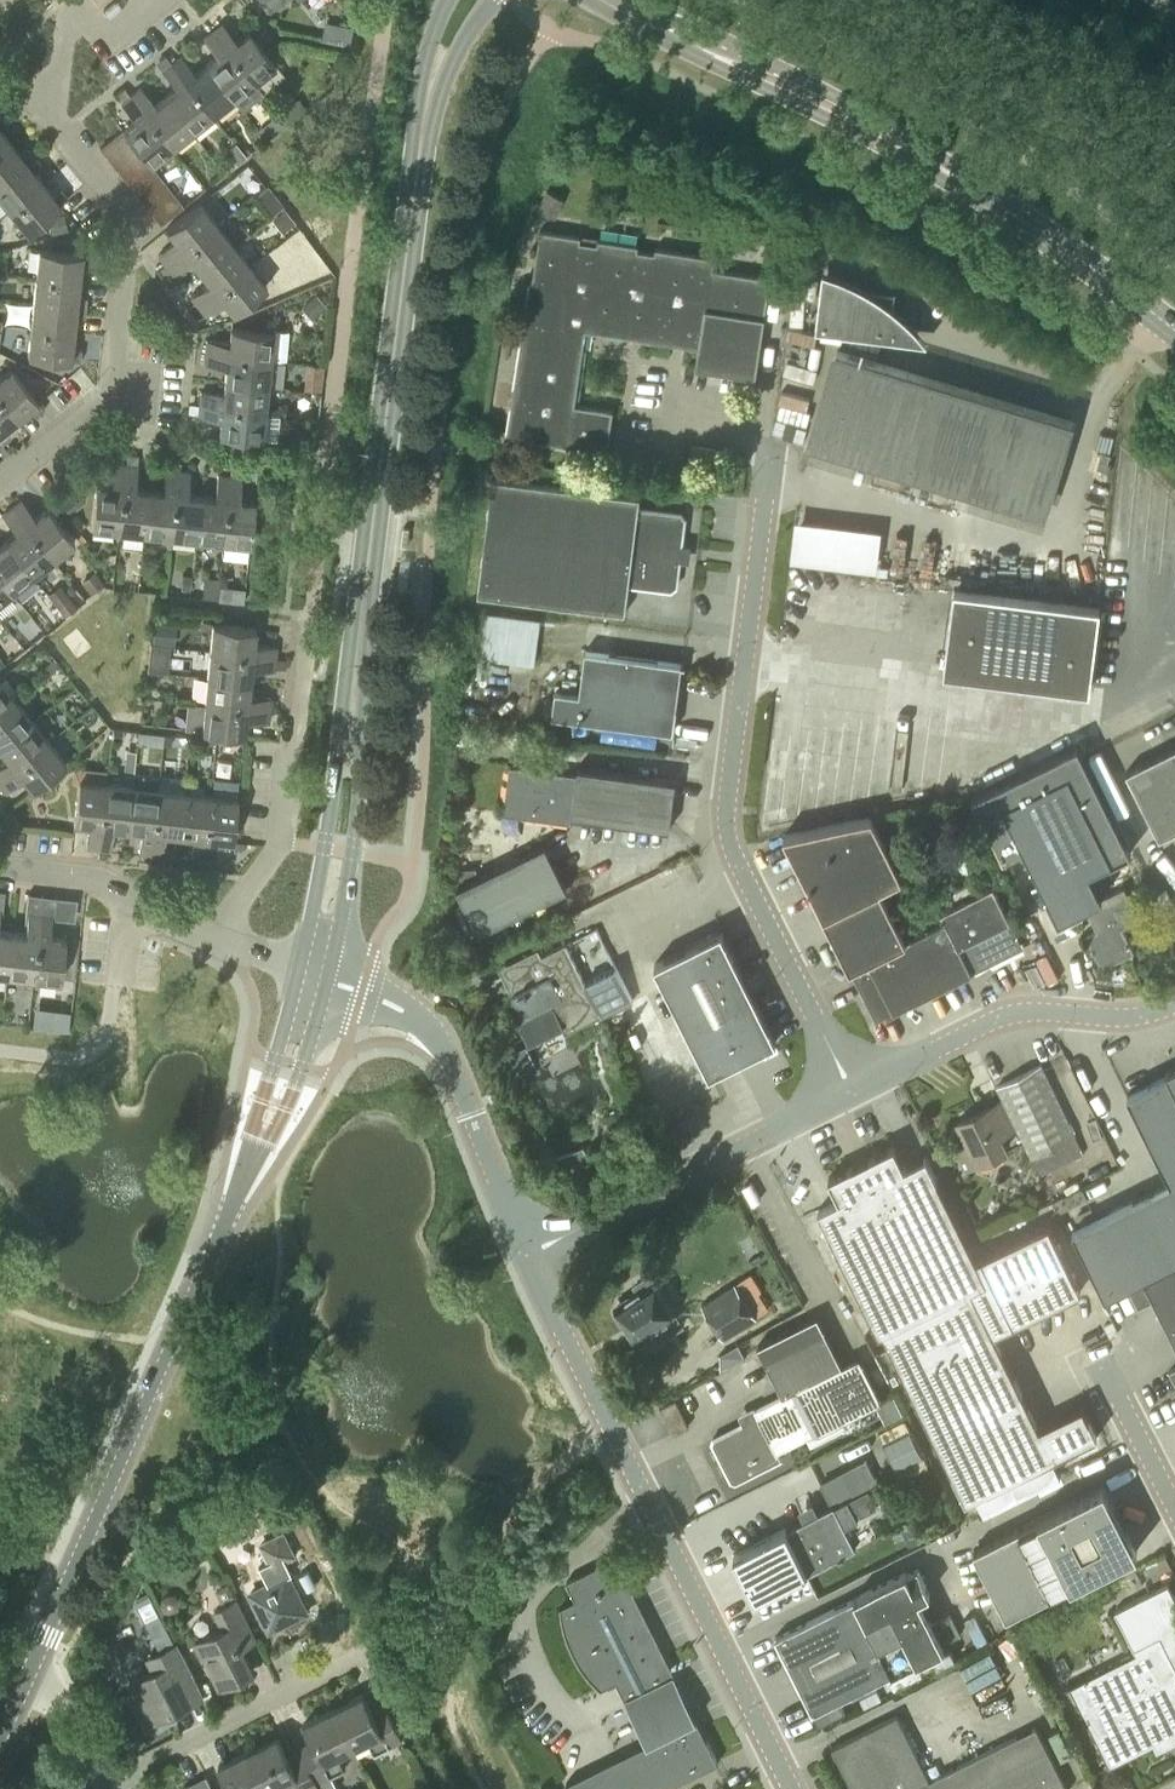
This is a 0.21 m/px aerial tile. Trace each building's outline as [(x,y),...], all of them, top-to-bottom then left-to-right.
[(248,31),(236,40),(222,23),(213,30),(254,82),(275,65),(248,31)] [(349,47),(352,30),(343,29),(336,34),(334,44),(349,47)] [(263,93),(254,82),(213,30),(203,38),(217,55),(207,64),(233,98),(242,109),(263,93)] [(172,63),(165,55),(163,57),(162,60),(167,67),(162,71),(176,88),(165,97),(192,131),(212,114),(172,63)] [(182,55),(172,63),(212,114),(233,98),(207,64),(195,73),(182,55)] [(131,96),(124,87),(116,94),(122,103),(120,104),(134,121),(123,130),(131,141),(139,151),(148,162),(150,164),(171,147),(131,96)] [(140,89),(131,96),(171,147),(192,131),(165,97),(153,106),(140,89)] [(287,124),(305,109),(297,99),(278,113),(287,124)] [(0,115),(0,150),(11,142),(1,129),(8,123),(1,114),(0,115)] [(131,141),(123,130),(99,148),(108,159),(131,141)] [(131,141),(108,159),(117,170),(139,151),(131,141)] [(11,142),(0,150),(0,184),(35,156),(28,148),(21,154),(11,142)] [(139,151),(117,170),(125,180),(148,162),(139,151)] [(233,153),(227,157),(234,165),(239,161),(233,153)] [(0,184),(0,198),(9,210),(43,183),(33,170),(41,164),(35,156),(0,184)] [(157,173),(150,164),(148,162),(125,180),(134,191),(157,173)] [(157,173),(134,191),(142,202),(165,184),(157,173)] [(43,183),(9,210),(27,231),(68,198),(61,189),(53,195),(43,183)] [(165,184),(142,202),(151,212),(174,194),(165,184)] [(174,194),(151,212),(160,223),(183,205),(174,194)] [(166,228),(175,240),(158,254),(165,263),(217,223),(200,201),(166,228)] [(294,223),(284,210),(277,216),(287,228),(294,223)] [(217,223),(165,263),(173,273),(190,260),(199,270),(233,243),(217,223)] [(694,365),(695,365),(755,374),(770,275),(713,266),(714,255),(655,246),(654,251),(636,248),(637,243),(597,237),(596,242),(579,239),(580,235),(539,228),(531,278),(529,277),(505,434),(606,450),(612,409),(574,403),(583,346),(578,345),(580,328),(671,342),(672,337),(685,339),(684,344),(697,346),(694,365)] [(199,270),(208,282),(191,296),(198,305),(250,264),(233,243),(199,270)] [(38,248),(35,275),(78,280),(80,264),(89,265),(91,253),(38,248)] [(267,286),(250,264),(198,305),(205,314),(223,301),(232,313),(267,286)] [(35,275),(33,301),(85,307),(86,297),(77,296),(78,280),(35,275)] [(889,335),(895,290),(821,282),(815,326),(889,335)] [(326,308),(316,297),(306,306),(315,317),(326,308)] [(85,307),(33,301),(30,328),(73,332),(75,316),(84,317),(85,307)] [(206,340),(205,352),(271,359),(274,332),(230,327),(228,343),(206,340)] [(73,332),(30,328),(27,355),(80,360),(81,349),(72,348),(73,332)] [(1042,514),(1071,420),(836,349),(808,443),(1042,514)] [(271,359),(205,352),(204,364),(226,366),(224,380),(268,385),(271,359)] [(0,376),(0,398),(17,419),(29,409),(35,416),(44,409),(11,368),(0,376)] [(200,392),(199,404),(265,411),(268,385),(224,380),(222,395),(200,392)] [(2,442),(10,436),(4,429),(17,419),(0,398),(0,439),(2,442)] [(265,411),(199,404),(198,416),(219,418),(218,433),(262,438),(265,411)] [(305,436),(294,435),(293,442),(305,444),(305,436)] [(302,461),(303,452),(293,450),(292,459),(302,461)] [(114,462),(111,484),(96,482),(91,526),(118,529),(125,463),(114,462)] [(125,463),(118,529),(144,532),(148,488),(135,487),(138,465),(125,463)] [(229,475),(222,541),(250,544),(254,500),(239,498),(242,467),(231,465),(230,475),(229,475)] [(163,490),(148,488),(144,532),(170,535),(177,469),(166,468),(163,490)] [(177,469),(170,535),(196,538),(200,494),(186,493),(189,471),(177,469)] [(215,496),(200,494),(196,538),(222,541),(229,475),(217,474),(215,496)] [(683,557),(684,543),(679,542),(683,516),(679,512),(637,506),(638,494),(491,476),(477,593),(624,611),(628,581),(670,586),(675,583),(678,557),(683,557)] [(85,500),(74,487),(60,499),(71,512),(85,500)] [(21,499),(12,507),(53,558),(75,541),(47,507),(35,516),(21,499)] [(53,558),(12,507),(3,514),(16,531),(5,540),(33,575),(53,558)] [(878,566),(884,524),(798,512),(792,554),(878,566)] [(13,591),(33,575),(5,540),(0,544),(0,575),(13,591)] [(104,583),(96,573),(84,582),(92,592),(104,583)] [(189,588),(190,574),(182,574),(181,587),(189,588)] [(0,575),(0,600),(13,591),(0,575)] [(204,578),(202,595),(216,597),(217,579),(204,578)] [(1100,603),(954,584),(942,672),(1089,691),(1100,603)] [(79,606),(72,597),(60,606),(67,615),(79,606)] [(486,607),(481,652),(537,658),(542,613),(486,607)] [(212,623),(209,651),(275,658),(276,645),(253,643),(255,628),(212,623)] [(154,624),(152,642),(171,644),(173,626),(154,624)] [(671,731),(680,662),(584,649),(578,692),(553,689),(550,714),(671,731)] [(275,658),(209,651),(206,676),(249,681),(251,666),(274,669),(275,658)] [(40,669),(45,675),(59,664),(54,658),(40,669)] [(158,683),(159,674),(148,674),(148,683),(158,683)] [(249,681),(206,676),(204,703),(269,710),(270,698),(248,696),(249,681)] [(16,699),(0,679),(0,712),(16,699)] [(16,699),(0,712),(0,745),(32,719),(16,699)] [(269,710),(204,703),(201,730),(244,734),(245,718),(268,721),(269,710)] [(7,757),(0,762),(0,779),(49,740),(32,719),(0,745),(0,749),(7,757)] [(112,739),(122,740),(123,729),(113,728),(112,739)] [(138,731),(137,744),(146,744),(147,732),(138,731)] [(49,740),(0,779),(0,784),(5,790),(22,776),(32,789),(66,761),(49,740)] [(1127,771),(1160,837),(1174,829),(1174,747),(1127,771)] [(158,788),(159,776),(134,773),(137,750),(127,749),(124,775),(133,776),(132,785),(127,829),(141,830),(139,852),(150,853),(158,788)] [(669,828),(675,780),(578,768),(577,774),(509,765),(503,813),(571,822),(572,816),(669,828)] [(106,782),(107,769),(74,766),(73,781),(79,782),(74,823),(89,824),(87,846),(98,847),(106,782)] [(1103,897),(1103,896),(1090,871),(1111,860),(1068,773),(1003,805),(1059,918),(1084,906),(1096,929),(1086,934),(1103,967),(1135,951),(1123,927),(1140,919),(1124,886),(1103,897)] [(132,785),(106,782),(98,847),(110,848),(112,827),(127,829),(132,785)] [(184,790),(158,788),(150,853),(162,854),(164,833),(179,834),(184,790)] [(184,790),(179,834),(182,835),(184,842),(192,847),(191,857),(202,858),(210,793),(184,790)] [(210,793),(202,858),(213,860),(216,839),(232,840),(237,796),(210,793)] [(478,931),(567,887),(545,844),(456,887),(478,931)] [(946,920),(906,939),(880,888),(824,916),(876,1020),(1024,946),(993,885),(941,911),(946,920)] [(12,930),(7,974),(33,977),(43,894),(28,892),(25,925),(27,925),(26,932),(12,930)] [(43,894),(33,977),(61,980),(65,936),(50,935),(51,928),(53,928),(57,895),(43,894)] [(582,953),(593,949),(597,960),(611,955),(602,927),(576,936),(582,953)] [(7,974),(12,930),(0,929),(0,973),(7,974)] [(709,1074),(776,1041),(720,931),(654,965),(709,1074)] [(616,970),(586,985),(565,944),(510,972),(519,990),(512,993),(521,1012),(516,1015),(529,1042),(561,1026),(565,1033),(631,1000),(616,970)] [(70,1013),(55,1012),(53,1031),(68,1033),(70,1013)] [(1031,1156),(1074,1135),(1041,1065),(997,1086),(1031,1156)] [(1165,1071),(1167,1075),(1126,1095),(1169,1182),(1174,1179),(1174,1066),(1165,1071)] [(957,1121),(967,1142),(954,1148),(964,1169),(1006,1149),(1000,1136),(1015,1129),(1001,1100),(957,1121)] [(977,1259),(926,1157),(905,1167),(894,1145),(829,1177),(840,1199),(818,1210),(880,1334),(884,1332),(968,1500),(1100,1434),(1084,1403),(1041,1425),(994,1332),(1010,1325),(977,1259)] [(570,1151),(556,1157),(557,1160),(562,1171),(570,1168),(576,1165),(570,1151)] [(1169,1182),(1072,1230),(1105,1297),(1126,1285),(1174,1262),(1174,1179),(1169,1182)] [(1048,1224),(977,1259),(1010,1325),(1081,1290),(1048,1224)] [(1126,1285),(1137,1308),(1155,1299),(1170,1331),(1174,1328),(1174,1262),(1126,1285)] [(616,1309),(618,1311),(616,1317),(620,1322),(626,1324),(634,1337),(650,1327),(659,1340),(681,1325),(650,1276),(635,1286),(640,1294),(616,1309)] [(724,1339),(757,1317),(735,1282),(701,1304),(724,1339)] [(755,1339),(766,1362),(782,1394),(755,1407),(758,1414),(713,1437),(711,1441),(731,1479),(735,1481),(781,1457),(778,1450),(807,1435),(812,1445),(844,1429),(846,1424),(844,1420),(882,1401),(859,1357),(842,1366),(814,1309),(755,1339)] [(876,1370),(882,1393),(893,1390),(887,1367),(876,1370)] [(819,1482),(831,1504),(739,1553),(747,1568),(742,1573),(747,1582),(753,1580),(762,1596),(856,1546),(845,1526),(858,1519),(848,1499),(878,1483),(865,1458),(819,1482)] [(978,1555),(1010,1623),(1143,1560),(1111,1493),(978,1555)] [(922,1533),(915,1518),(902,1525),(909,1539),(922,1533)] [(264,1567),(271,1581),(251,1591),(270,1628),(306,1610),(283,1562),(297,1555),(284,1530),(258,1542),(269,1565),(264,1567)] [(559,1606),(558,1612),(558,1618),(559,1621),(559,1627),(561,1633),(561,1636),(563,1642),(565,1647),(566,1650),(569,1655),(572,1661),(574,1663),(577,1668),(579,1670),(583,1675),(588,1679),(592,1683),(595,1685),(600,1688),(616,1680),(646,1741),(566,1781),(570,1788),(661,1788),(718,1761),(696,1717),(695,1717),(674,1674),(615,1555),(566,1580),(574,1598),(559,1606)] [(910,1575),(858,1599),(777,1637),(814,1715),(947,1652),(945,1648),(963,1639),(953,1618),(935,1627),(923,1602),(934,1596),(922,1572),(911,1577),(910,1575)] [(1135,1654),(1069,1687),(1108,1765),(1174,1732),(1174,1734),(1174,1600),(1167,1585),(1113,1612),(1135,1654)] [(137,1599),(142,1609),(156,1602),(151,1591),(137,1599)] [(215,1609),(224,1627),(197,1640),(220,1686),(254,1669),(242,1645),(257,1638),(237,1598),(215,1609)] [(147,1658),(153,1671),(130,1682),(149,1721),(205,1693),(179,1642),(147,1658)] [(969,1661),(979,1681),(1008,1667),(998,1646),(969,1661)] [(364,1692),(334,1707),(354,1745),(368,1738),(375,1751),(403,1737),(389,1709),(376,1715),(364,1692)] [(354,1745),(334,1707),(304,1722),(315,1745),(304,1751),(318,1779),(345,1766),(339,1752),(354,1745)] [(1036,1728),(930,1781),(897,1717),(831,1750),(850,1788),(1067,1788),(1036,1728)] [(304,1751),(291,1757),(280,1735),(249,1750),(269,1788),(284,1780),(289,1788),(314,1788),(321,1785),(318,1779),(304,1751)] [(231,1788),(228,1788),(266,1788),(269,1788),(249,1750),(219,1765),(231,1788)] [(189,1788),(214,1788),(207,1774),(187,1784),(189,1788)]
